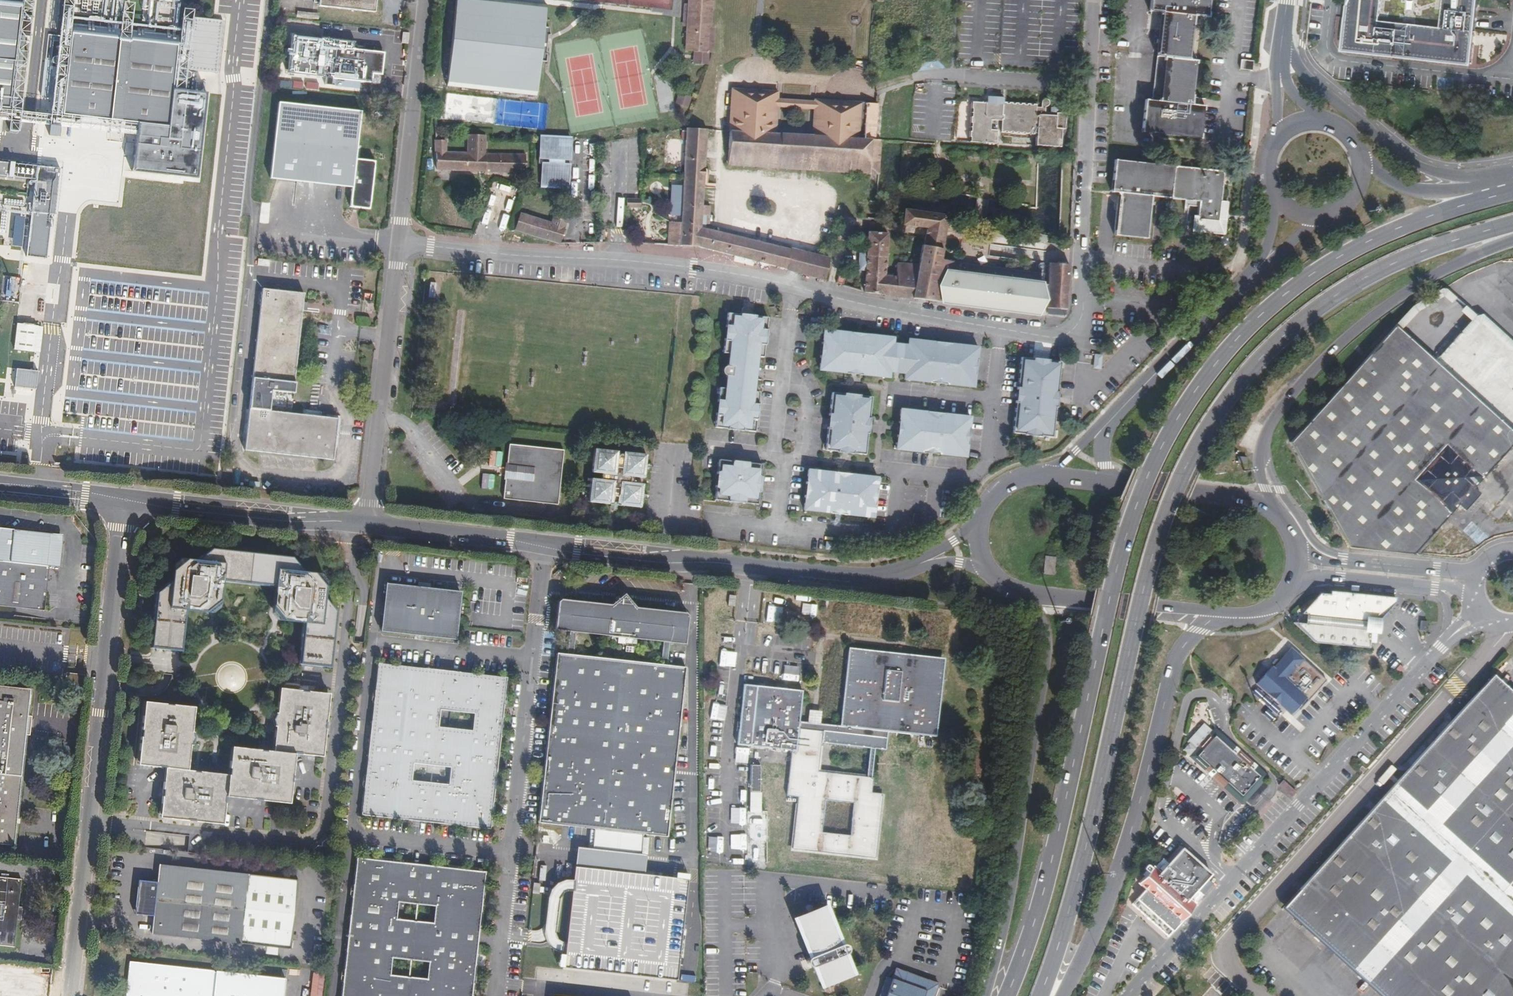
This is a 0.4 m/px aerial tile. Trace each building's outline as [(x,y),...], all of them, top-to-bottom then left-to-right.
[(318,6),(374,11),(375,0),(318,0),(318,6)] [(477,0),(456,0),(447,82),(537,90),(546,7),(477,0)] [(689,3),(688,25),(686,49),(694,50),(707,50),(712,51),(714,28),(709,28),(709,22),(711,19),(711,0),(689,0),(689,3)] [(1157,56),(1196,61),(1201,17),(1209,18),(1211,0),(1151,0),(1150,11),(1161,12),(1157,56)] [(1478,0),(1447,0),(1444,26),(1382,19),(1384,0),(1350,0),(1345,49),(1471,63),(1478,0)] [(0,1),(0,108),(9,108),(21,3),(0,1)] [(223,22),(194,18),(187,70),(216,74),(223,22)] [(178,36),(71,24),(67,58),(66,57),(67,48),(59,47),(56,75),(65,76),(66,66),(62,114),(137,122),(169,125),(171,92),(173,77),(174,77),(173,87),(181,88),(184,60),(176,59),(175,69),(174,69),(178,36)] [(326,39),(293,36),(291,73),(324,75),(324,68),(337,68),(336,77),(372,80),(372,68),(381,60),(378,56),(373,55),(373,52),(338,50),(337,52),(332,51),(332,49),(326,48),(326,39)] [(707,50),(694,50),(693,62),(707,63),(707,50)] [(1155,71),(1195,75),(1196,62),(1196,61),(1157,56),(1155,71)] [(1243,70),(1252,71),(1253,61),(1244,60),(1243,68),(1243,70)] [(1191,105),(1195,75),(1155,71),(1152,101),(1145,100),(1141,133),(1201,139),(1204,106),(1191,105)] [(733,90),(728,166),(750,167),(750,157),(759,157),(759,167),(800,170),(801,159),(809,160),(809,170),(838,173),(839,163),(847,163),(847,173),(870,174),(871,140),(875,140),(877,105),(815,100),(815,103),(814,110),(812,135),(776,133),(778,108),(778,101),(779,92),(733,90)] [(169,125),(137,122),(136,134),(132,174),(197,181),(206,95),(171,92),(169,125)] [(975,103),(970,103),(967,141),(995,143),(996,130),(990,130),(990,120),(1001,120),(1000,131),(1036,133),(1036,145),(1060,146),(1060,128),(1064,128),(1064,114),(1045,112),(1045,107),(1048,104),(1048,101),(1046,99),(1041,102),(1040,107),(1037,107),(1035,104),(1001,102),(1001,104),(975,103)] [(815,103),(778,101),(778,108),(814,110),(815,103)] [(360,111),(278,102),(270,177),(352,186),(350,205),(369,207),(374,161),(355,159),(360,111)] [(10,120),(18,121),(50,125),(58,125),(136,134),(137,122),(62,114),(9,108),(0,108),(0,119),(10,120)] [(18,121),(10,120),(10,131),(17,131),(18,121)] [(58,125),(50,125),(49,135),(57,136),(58,125)] [(685,130),(682,191),(703,192),(706,131),(685,130)] [(446,142),(435,141),(437,171),(524,173),(525,155),(486,154),(486,137),(469,137),(468,153),(446,152),(446,142)] [(570,138),(543,138),(542,162),(544,164),(543,186),(569,186),(569,165),(565,161),(570,158),(570,149),(570,138)] [(874,175),(879,175),(881,140),(876,140),(875,140),(871,140),(870,174),(874,175)] [(575,157),(570,149),(570,158),(565,161),(569,165),(573,165),(575,163),(575,157)] [(750,167),(759,167),(759,157),(750,157),(750,167)] [(800,170),(809,170),(809,160),(801,159),(800,170)] [(1193,232),(1223,234),(1226,201),(1222,200),(1224,177),(1223,174),(1221,171),(1114,160),(1111,193),(1117,194),(1114,235),(1147,238),(1150,197),(1185,200),(1185,205),(1199,207),(1198,216),(1194,216),(1193,232)] [(37,179),(33,212),(51,214),(56,214),(62,169),(0,162),(0,176),(37,179)] [(839,163),(838,173),(847,173),(847,163),(839,163)] [(701,228),(702,216),(706,216),(708,216),(709,206),(702,205),(703,192),(682,191),(680,223),(669,222),(666,245),(701,247),(787,271),(792,251),(705,229),(701,228)] [(641,198),(627,198),(627,207),(641,207),(641,198)] [(950,216),(906,207),(902,225),(925,229),(925,232),(924,235),(945,239),(946,236),(949,221),(950,216)] [(640,209),(631,209),(631,219),(640,219),(640,209)] [(33,212),(28,256),(46,258),(51,214),(33,212)] [(550,222),(520,212),(514,230),(559,244),(567,221),(552,216),(550,222)] [(864,292),(914,299),(919,264),(897,264),(897,274),(885,274),(887,234),(868,233),(866,235),(865,253),(858,255),(858,268),(860,271),(864,271),(864,292)] [(945,239),(924,235),(923,247),(943,252),(945,239)] [(919,264),(914,299),(993,309),(998,269),(942,262),(943,252),(923,247),(919,264)] [(828,259),(792,251),(787,271),(823,280),(828,259)] [(1039,274),(998,269),(993,309),(1029,312),(1046,317),(1047,313),(1064,314),(1065,265),(1046,266),(1046,284),(1039,283),(1039,274)] [(303,294),(261,289),(244,451),(333,460),(337,419),(329,418),(320,417),(271,412),(273,392),(295,394),(296,383),(294,382),(301,311),(302,303),(303,294)] [(768,318),(728,313),(724,353),(730,354),(728,366),(726,367),(724,368),(722,372),(724,375),(727,376),(726,389),(719,388),(715,428),(755,432),(760,392),(754,392),(757,357),(764,358),(768,318)] [(39,326),(19,324),(16,349),(36,351),(39,326)] [(1348,547),(1414,554),(1459,504),(1465,510),(1480,493),(1474,487),(1486,473),(1512,444),(1512,431),(1395,325),(1360,364),(1314,416),(1290,442),(1348,547)] [(979,348),(909,339),(908,346),(893,344),(893,338),(824,330),(819,371),(889,378),(890,372),(904,374),(904,380),(974,388),(979,348)] [(1061,362),(1022,358),(1012,433),(1052,438),(1061,362)] [(37,372),(16,370),(14,387),(35,390),(37,372)] [(872,397),(832,393),(825,451),(866,455),(872,397)] [(433,400),(419,399),(419,408),(432,409),(433,400)] [(971,417),(901,409),(896,450),(966,457),(971,417)] [(560,449),(508,444),(502,497),(555,503),(560,449)] [(616,452),(592,449),(590,472),(600,473),(600,479),(589,478),(587,501),(610,504),(609,509),(616,509),(616,505),(639,507),(641,485),(631,484),(632,477),(641,478),(643,455),(621,453),(621,456),(615,455),(616,452)] [(763,464),(719,460),(715,500),(758,505),(763,464)] [(231,462),(223,462),(222,470),(230,471),(231,462)] [(878,478),(808,470),(804,510),(874,518),(878,478)] [(922,515),(913,514),(912,524),(921,525),(922,515)] [(0,527),(0,607),(45,611),(50,566),(61,567),(63,550),(51,533),(0,527)] [(219,602),(221,583),(273,588),(271,607),(272,609),(284,623),(303,625),(299,665),(328,668),(334,615),(323,601),(323,590),(311,575),(301,574),(290,559),(210,551),(197,562),(188,562),(186,560),(171,572),(170,583),(155,595),(151,649),(156,650),(180,652),(184,612),(204,615),(214,607),(219,602)] [(1055,557),(1045,556),(1043,574),(1053,575),(1055,557)] [(459,593),(386,585),(381,632),(454,640),(459,593)] [(1395,597),(1330,591),(1329,594),(1319,593),(1301,613),(1306,614),(1305,623),(1293,623),(1314,642),(1369,647),(1370,630),(1368,629),(1368,620),(1376,621),(1378,621),(1395,602),(1395,597)] [(624,595),(617,600),(609,605),(560,600),(558,600),(557,602),(555,630),(569,632),(567,654),(555,653),(538,823),(595,829),(644,834),(667,836),(673,771),(684,667),(668,665),(670,642),(685,644),(687,616),(688,614),(685,613),(635,608),(628,600),(624,595)] [(1376,630),(1376,621),(1368,620),(1368,629),(1370,630),(1376,630)] [(888,731),(936,736),(944,659),(904,655),(849,648),(841,726),(818,724),(806,723),(799,721),(802,691),(744,685),(737,745),(792,751),(787,796),(798,798),(792,849),(875,858),(882,794),(871,792),(872,778),(871,777),(875,749),(886,750),(888,731)] [(1290,648),(1280,660),(1273,668),(1271,666),(1256,683),(1290,714),(1305,698),(1308,700),(1326,680),(1290,648)] [(1273,668),(1280,660),(1278,659),(1274,659),(1271,662),(1271,666),(1273,668)] [(506,678),(378,664),(361,816),(490,830),(490,825),(493,825),(495,801),(493,801),(494,787),(497,787),(499,769),(496,769),(500,737),(503,737),(505,718),(502,718),(503,704),(506,704),(509,682),(506,682),(506,678)] [(84,674),(66,672),(65,682),(83,685),(84,674)] [(1382,995),(1512,995),(1512,693),(1493,675),(1283,906),(1382,995)] [(244,689),(244,677),(223,677),(223,689),(244,689)] [(0,685),(0,842),(11,843),(23,734),(31,735),(32,717),(24,716),(27,688),(0,685)] [(148,703),(143,706),(138,761),(143,768),(163,770),(159,813),(165,820),(218,825),(222,822),(224,803),(226,799),(283,804),(288,799),(292,762),(294,756),(317,758),(322,755),(327,700),(323,694),(284,690),(278,695),(275,720),(272,753),(264,752),(235,750),(230,753),(227,777),(197,774),(187,773),(190,738),(192,713),(186,706),(148,703)] [(807,710),(806,723),(818,724),(820,712),(815,711),(807,710)] [(1268,785),(1262,779),(1264,777),(1213,732),(1212,732),(1207,728),(1204,724),(1188,742),(1197,750),(1191,756),(1211,774),(1242,802),(1244,800),(1250,805),(1268,785)] [(761,765),(751,765),(750,793),(760,793),(761,765)] [(1296,791),(1283,780),(1278,784),(1292,796),(1296,791)] [(644,834),(595,829),(593,848),(642,853),(644,834)] [(1207,879),(1210,875),(1182,849),(1168,864),(1162,871),(1160,873),(1153,867),(1138,883),(1145,889),(1132,904),(1168,936),(1195,905),(1189,899),(1191,896),(1194,893),(1200,899),(1213,884),(1207,879)] [(357,858),(343,995),(474,995),(474,994),(471,994),(472,981),(476,981),(477,962),(475,961),(478,930),(481,931),(483,915),(480,914),(482,899),(484,899),(487,877),(484,877),(485,872),(480,871),(481,868),(440,864),(440,867),(404,863),(400,859),(361,855),(357,858)] [(154,883),(138,882),(135,915),(151,917),(150,935),(288,950),(295,881),(156,866),(154,883)] [(671,868),(666,868),(663,900),(668,900),(671,868)] [(13,946),(16,921),(17,907),(20,878),(0,876),(0,945),(13,946)] [(24,907),(17,907),(16,921),(22,922),(24,907)] [(830,907),(794,921),(822,994),(858,980),(830,907)] [(129,961),(125,995),(283,995),(285,978),(129,961)] [(886,995),(937,995),(941,987),(895,970),(886,995)] [(325,975),(314,973),(310,995),(322,995),(325,975)]
